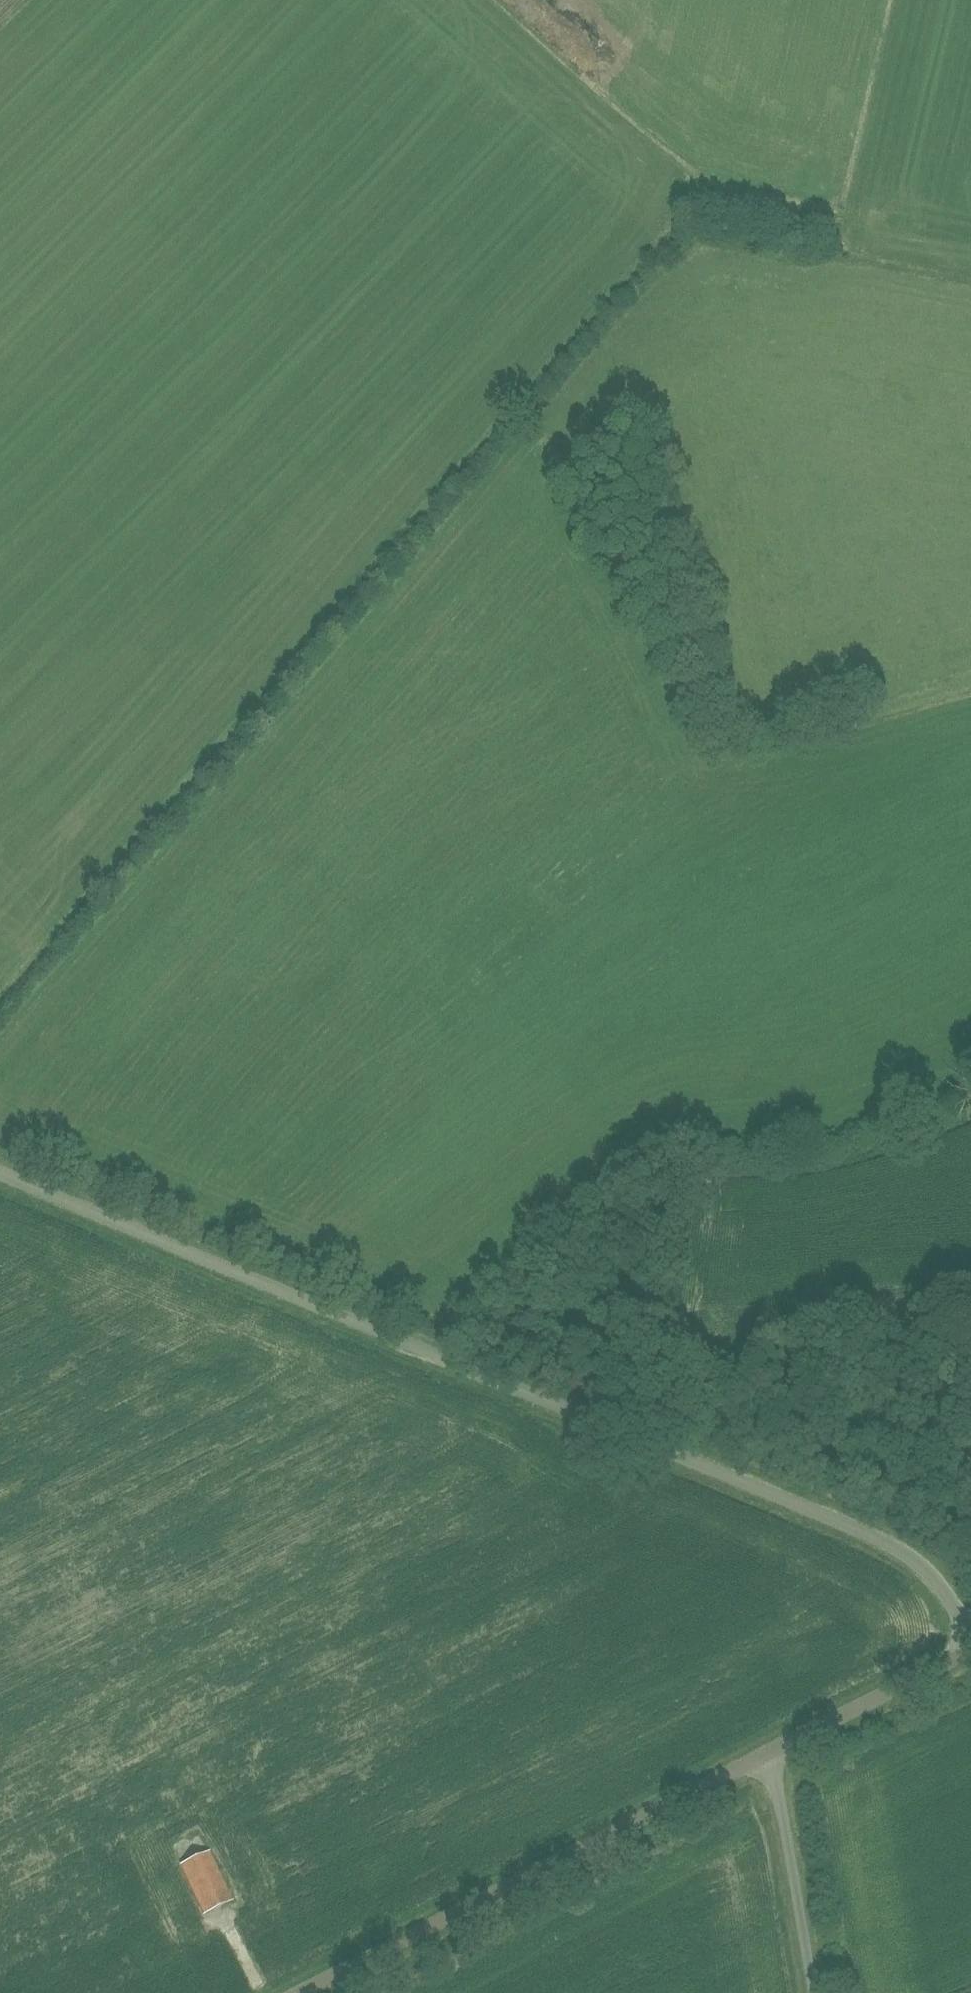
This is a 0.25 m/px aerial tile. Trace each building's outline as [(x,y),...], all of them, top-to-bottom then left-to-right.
[(203,1913),(231,1900),(208,1852),(181,1865),(203,1913)]
